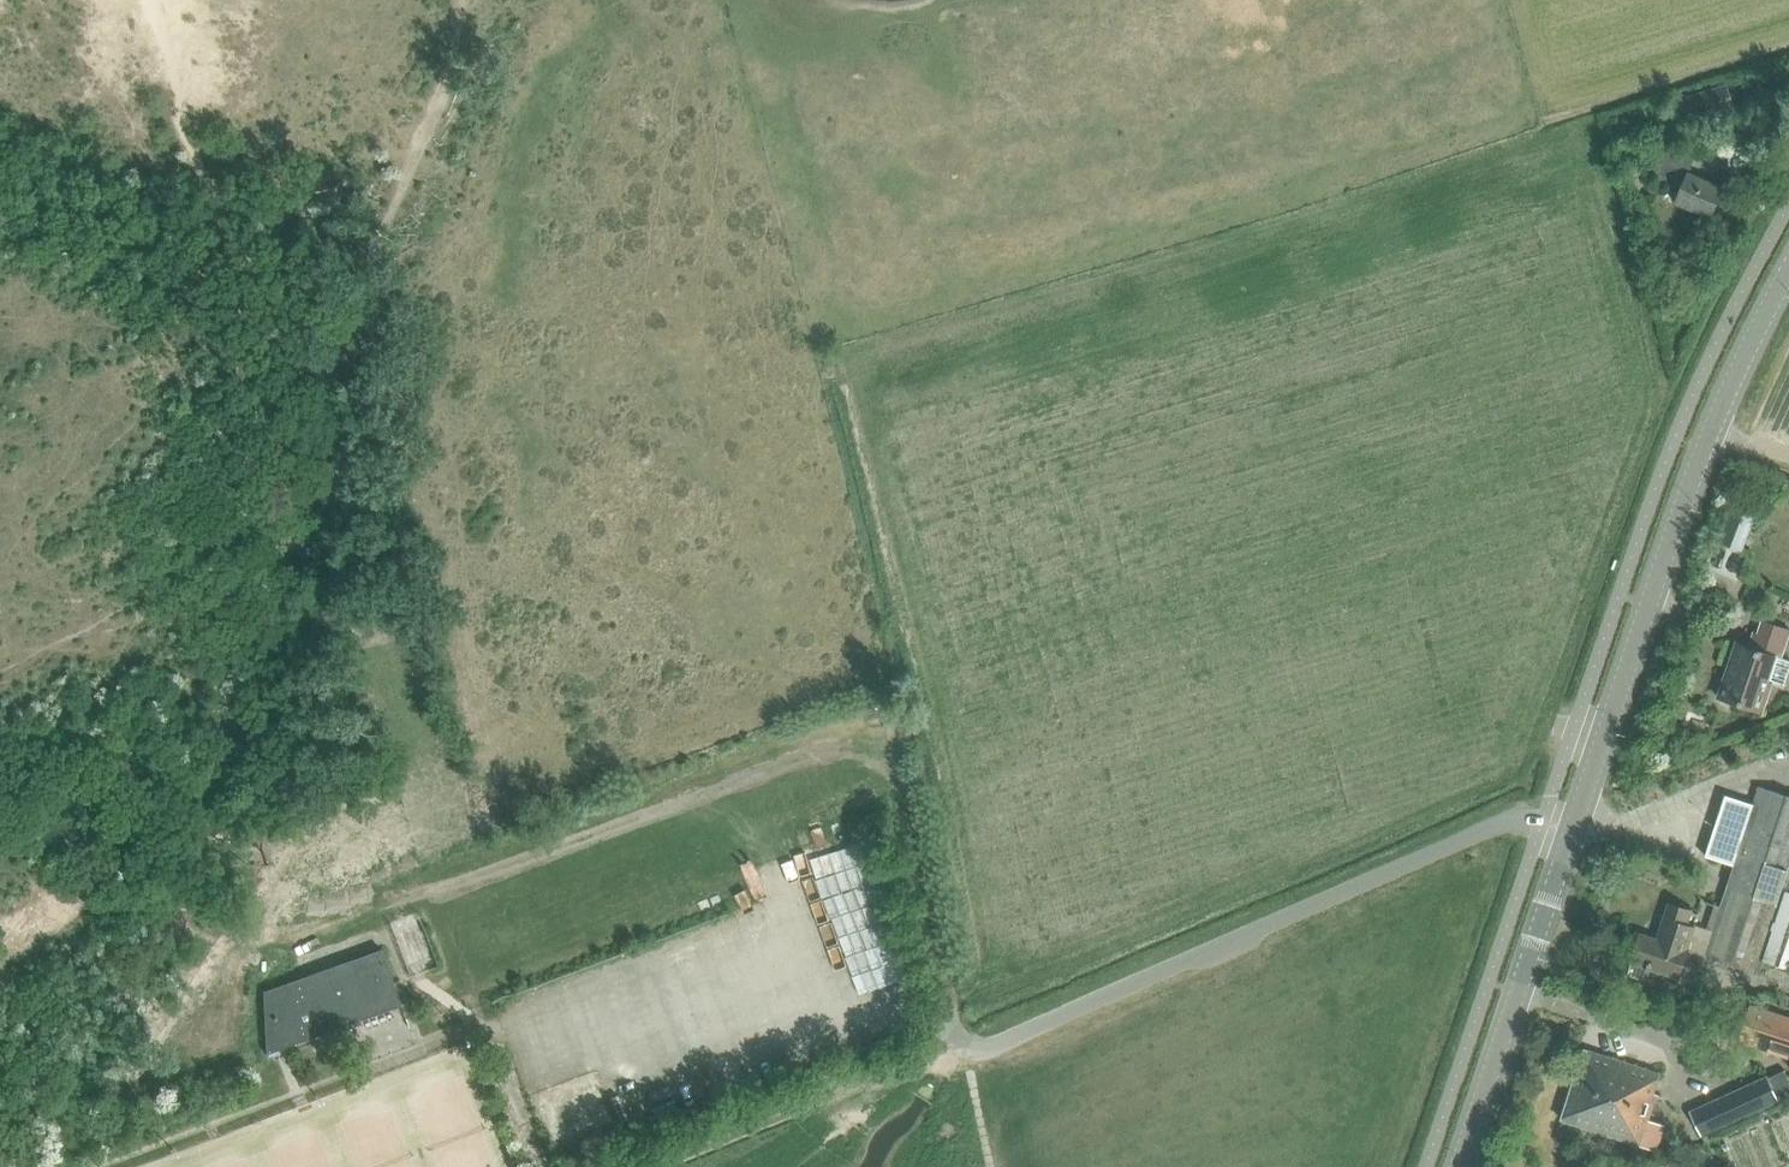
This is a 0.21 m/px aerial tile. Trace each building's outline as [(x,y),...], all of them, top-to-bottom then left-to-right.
[(1733,108),(1726,85),(1680,99),(1687,122),(1733,108)] [(1667,143),(1659,161),(1653,175),(1682,188),(1676,201),(1711,217),(1723,188),(1688,173),(1695,155),(1667,143)] [(1741,550),(1754,515),(1731,507),(1718,542),(1741,550)] [(1719,698),(1739,704),(1763,713),(1775,682),(1783,685),(1788,669),(1788,664),(1782,661),(1788,640),(1788,630),(1775,625),(1764,621),(1759,635),(1755,634),(1750,647),(1750,648),(1737,643),(1719,698)] [(1704,956),(1732,965),(1762,974),(1766,960),(1788,968),(1788,892),(1788,891),(1788,889),(1788,795),(1760,786),(1754,804),(1726,794),(1706,856),(1734,865),(1729,881),(1720,908),(1712,931),(1705,954),(1705,955),(1704,956)] [(1632,962),(1628,974),(1647,981),(1651,968),(1680,978),(1684,965),(1687,958),(1691,960),(1693,952),(1690,949),(1696,928),(1690,926),(1694,912),(1681,908),(1670,904),(1658,940),(1641,934),(1637,948),(1632,962)] [(295,1044),(401,1006),(381,950),(293,982),(283,982),(267,982),(267,989),(254,989),(255,1017),(267,1017),(268,1045),(295,1044)] [(1750,1004),(1737,1041),(1788,1058),(1788,1018),(1750,1004)] [(1653,1100),(1660,1078),(1661,1075),(1584,1047),(1563,1121),(1618,1141),(1640,1147),(1655,1152),(1665,1125),(1650,1120),(1656,1102),(1653,1100)] [(1703,1142),(1782,1106),(1780,1101),(1788,1097),(1788,1078),(1785,1069),(1768,1076),(1767,1073),(1688,1110),(1703,1142)]
